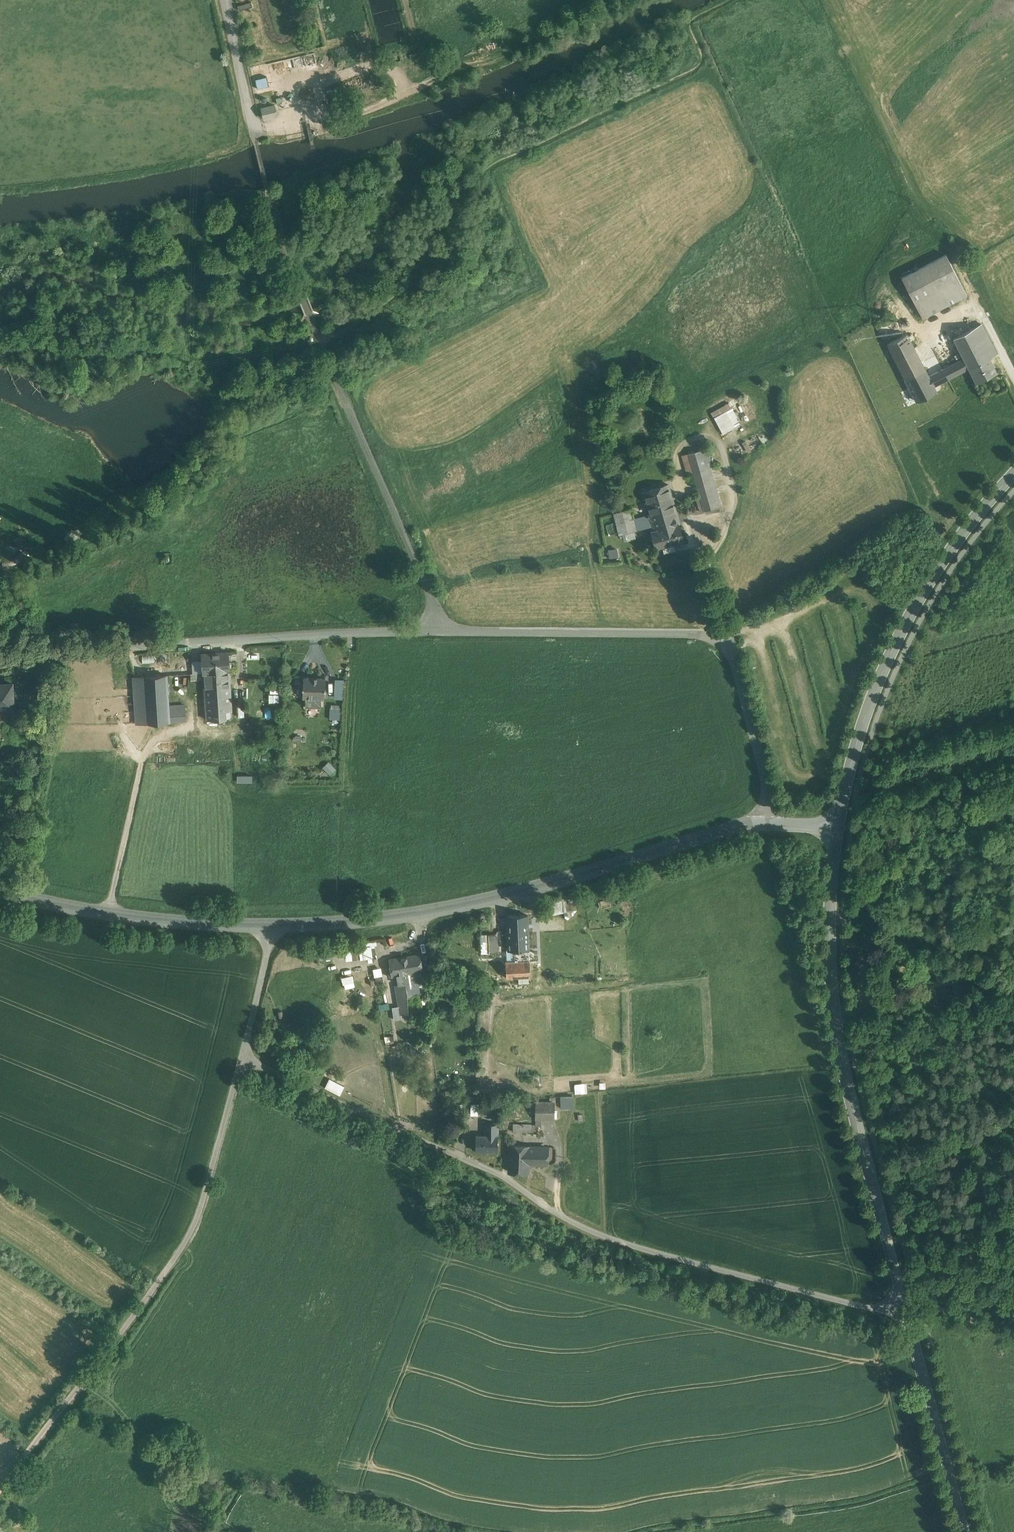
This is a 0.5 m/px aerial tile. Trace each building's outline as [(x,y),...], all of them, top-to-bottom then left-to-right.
[(268,101),(269,99),(268,98),(267,96),(266,96),(265,95),(263,96),(262,96),(261,98),(261,99),(261,101),(262,102),(263,103),(265,103),(266,103),(267,102),(268,101)] [(275,105),(262,108),(264,118),(277,115),(275,105)] [(946,254),(902,277),(923,318),(967,295),(946,254)] [(981,324),(954,338),(964,358),(929,376),(934,386),(969,368),(989,358),(997,354),(981,324)] [(929,376),(907,334),(887,344),(917,402),(937,392),(934,386),(929,376)] [(989,358),(969,368),(976,382),(996,372),(989,358)] [(729,401),(711,411),(723,433),(741,423),(729,401)] [(698,429),(683,436),(686,442),(701,436),(698,429)] [(708,447),(689,453),(694,472),(709,468),(714,467),(708,447)] [(694,472),(689,453),(683,455),(688,474),(694,472)] [(709,468),(694,472),(705,510),(719,506),(709,468)] [(668,484),(643,492),(650,514),(650,515),(650,514),(654,526),(655,530),(680,523),(676,512),(677,512),(668,484)] [(631,508),(614,513),(619,535),(654,526),(650,514),(650,515),(650,514),(634,518),(631,508)] [(655,530),(651,531),(656,548),(684,541),(680,523),(655,530)] [(609,557),(618,556),(617,547),(608,548),(609,557)] [(229,652),(202,654),(203,672),(203,673),(204,673),(229,671),(230,671),(229,652)] [(229,671),(204,673),(205,680),(207,719),(232,717),(229,671)] [(203,672),(191,673),(191,681),(205,680),(204,673),(203,673),(203,672)] [(167,675),(134,677),(137,723),(170,721),(169,708),(167,675)] [(326,678),(304,677),(303,697),(306,697),(306,704),(304,704),(304,705),(305,705),(305,706),(321,707),(322,698),(325,698),(326,678)] [(344,698),(345,678),(333,678),(333,697),(344,698)] [(0,683),(0,716),(13,715),(13,706),(14,706),(13,683),(0,683)] [(185,707),(169,708),(170,721),(186,720),(185,707)] [(340,708),(330,707),(330,719),(340,719),(340,708)] [(218,761),(218,758),(210,758),(210,753),(204,753),(203,761),(218,761)] [(309,754),(302,753),(301,762),(308,763),(309,754)] [(330,760),(323,765),(329,774),(336,769),(330,760)] [(545,912),(576,910),(576,897),(544,899),(545,912)] [(528,915),(507,916),(508,932),(528,931),(528,915)] [(528,931),(508,932),(508,950),(520,949),(520,961),(530,961),(528,931)] [(498,951),(497,932),(480,933),(481,952),(498,951)] [(353,957),(372,957),(372,945),(353,944),(353,957)] [(584,950),(585,974),(593,973),(592,950),(584,950)] [(419,954),(404,957),(408,995),(408,1001),(418,1000),(416,985),(412,986),(410,972),(422,970),(419,954)] [(404,957),(390,959),(391,967),(387,968),(389,976),(397,975),(399,984),(395,985),(397,997),(408,995),(404,957)] [(520,961),(506,962),(506,978),(530,976),(530,961),(520,961)] [(579,974),(578,969),(573,969),(573,962),(566,962),(567,974),(579,974)] [(374,967),(375,981),(383,981),(382,966),(374,967)] [(341,976),(343,982),(354,979),(352,973),(341,976)] [(407,1004),(400,1005),(401,1013),(408,1012),(407,1004)] [(575,1082),(575,1092),(588,1092),(587,1082),(575,1082)] [(573,1095),(561,1096),(561,1108),(573,1107),(573,1095)] [(498,1105),(485,1105),(485,1102),(479,1102),(479,1114),(498,1115),(498,1105)] [(554,1103),(537,1102),(536,1112),(536,1126),(542,1126),(542,1118),(554,1118),(554,1103)] [(498,1123),(485,1123),(485,1135),(476,1135),(475,1150),(498,1150),(498,1135),(498,1123)] [(528,1145),(511,1145),(510,1171),(527,1172),(527,1162),(528,1146),(528,1145)] [(548,1147),(528,1146),(527,1162),(536,1162),(537,1164),(543,1164),(545,1162),(548,1163),(548,1147)]
